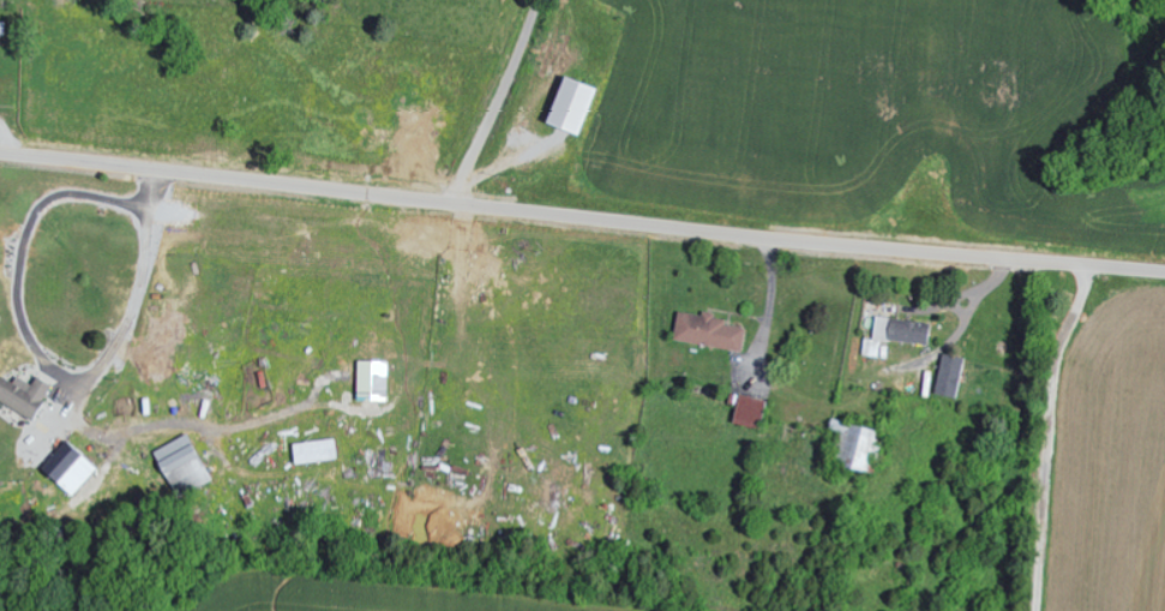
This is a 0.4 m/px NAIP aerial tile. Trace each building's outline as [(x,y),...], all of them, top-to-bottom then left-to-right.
[(541,120),(577,135),(596,89),(560,74),(541,120)] [(742,327),(722,324),(723,319),(711,317),(712,312),(700,310),(699,314),(674,310),(670,340),(738,350),(742,327)] [(871,339),(862,338),(860,354),(878,356),(880,339),(926,345),(929,322),(874,315),(871,339)] [(933,394),(958,397),(963,356),(938,353),(933,394)] [(13,375),(10,381),(0,376),(0,402),(30,419),(48,384),(33,375),(29,383),(13,375)] [(762,399),(736,393),(729,422),(756,428),(762,399)] [(864,470),(868,454),(876,456),(878,445),(872,443),(875,428),(828,419),(826,429),(838,431),(831,464),(864,470)] [(190,490),(209,480),(183,433),(149,452),(170,489),(184,480),(190,490)] [(43,473),(69,496),(95,467),(69,443),(43,473)]
